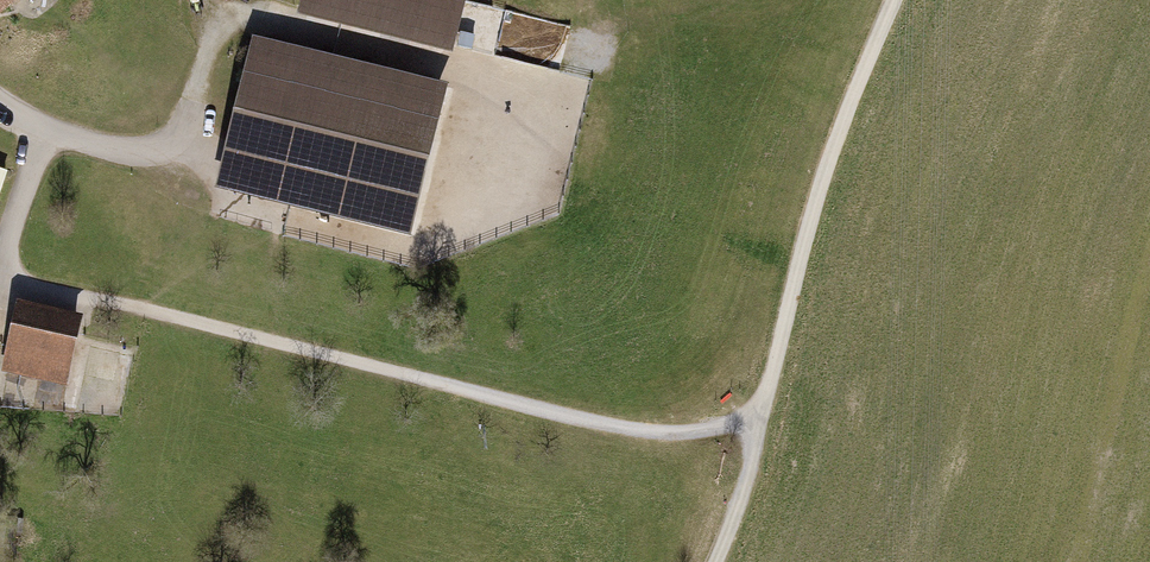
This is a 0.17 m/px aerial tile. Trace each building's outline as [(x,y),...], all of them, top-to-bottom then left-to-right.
[(26,0),(0,0),(0,20),(26,0)] [(292,11),(449,50),(462,0),(295,0),(292,11)] [(441,82),(247,33),(211,180),(404,228),(441,82)] [(83,327),(17,313),(3,375),(70,389),(83,327)]
